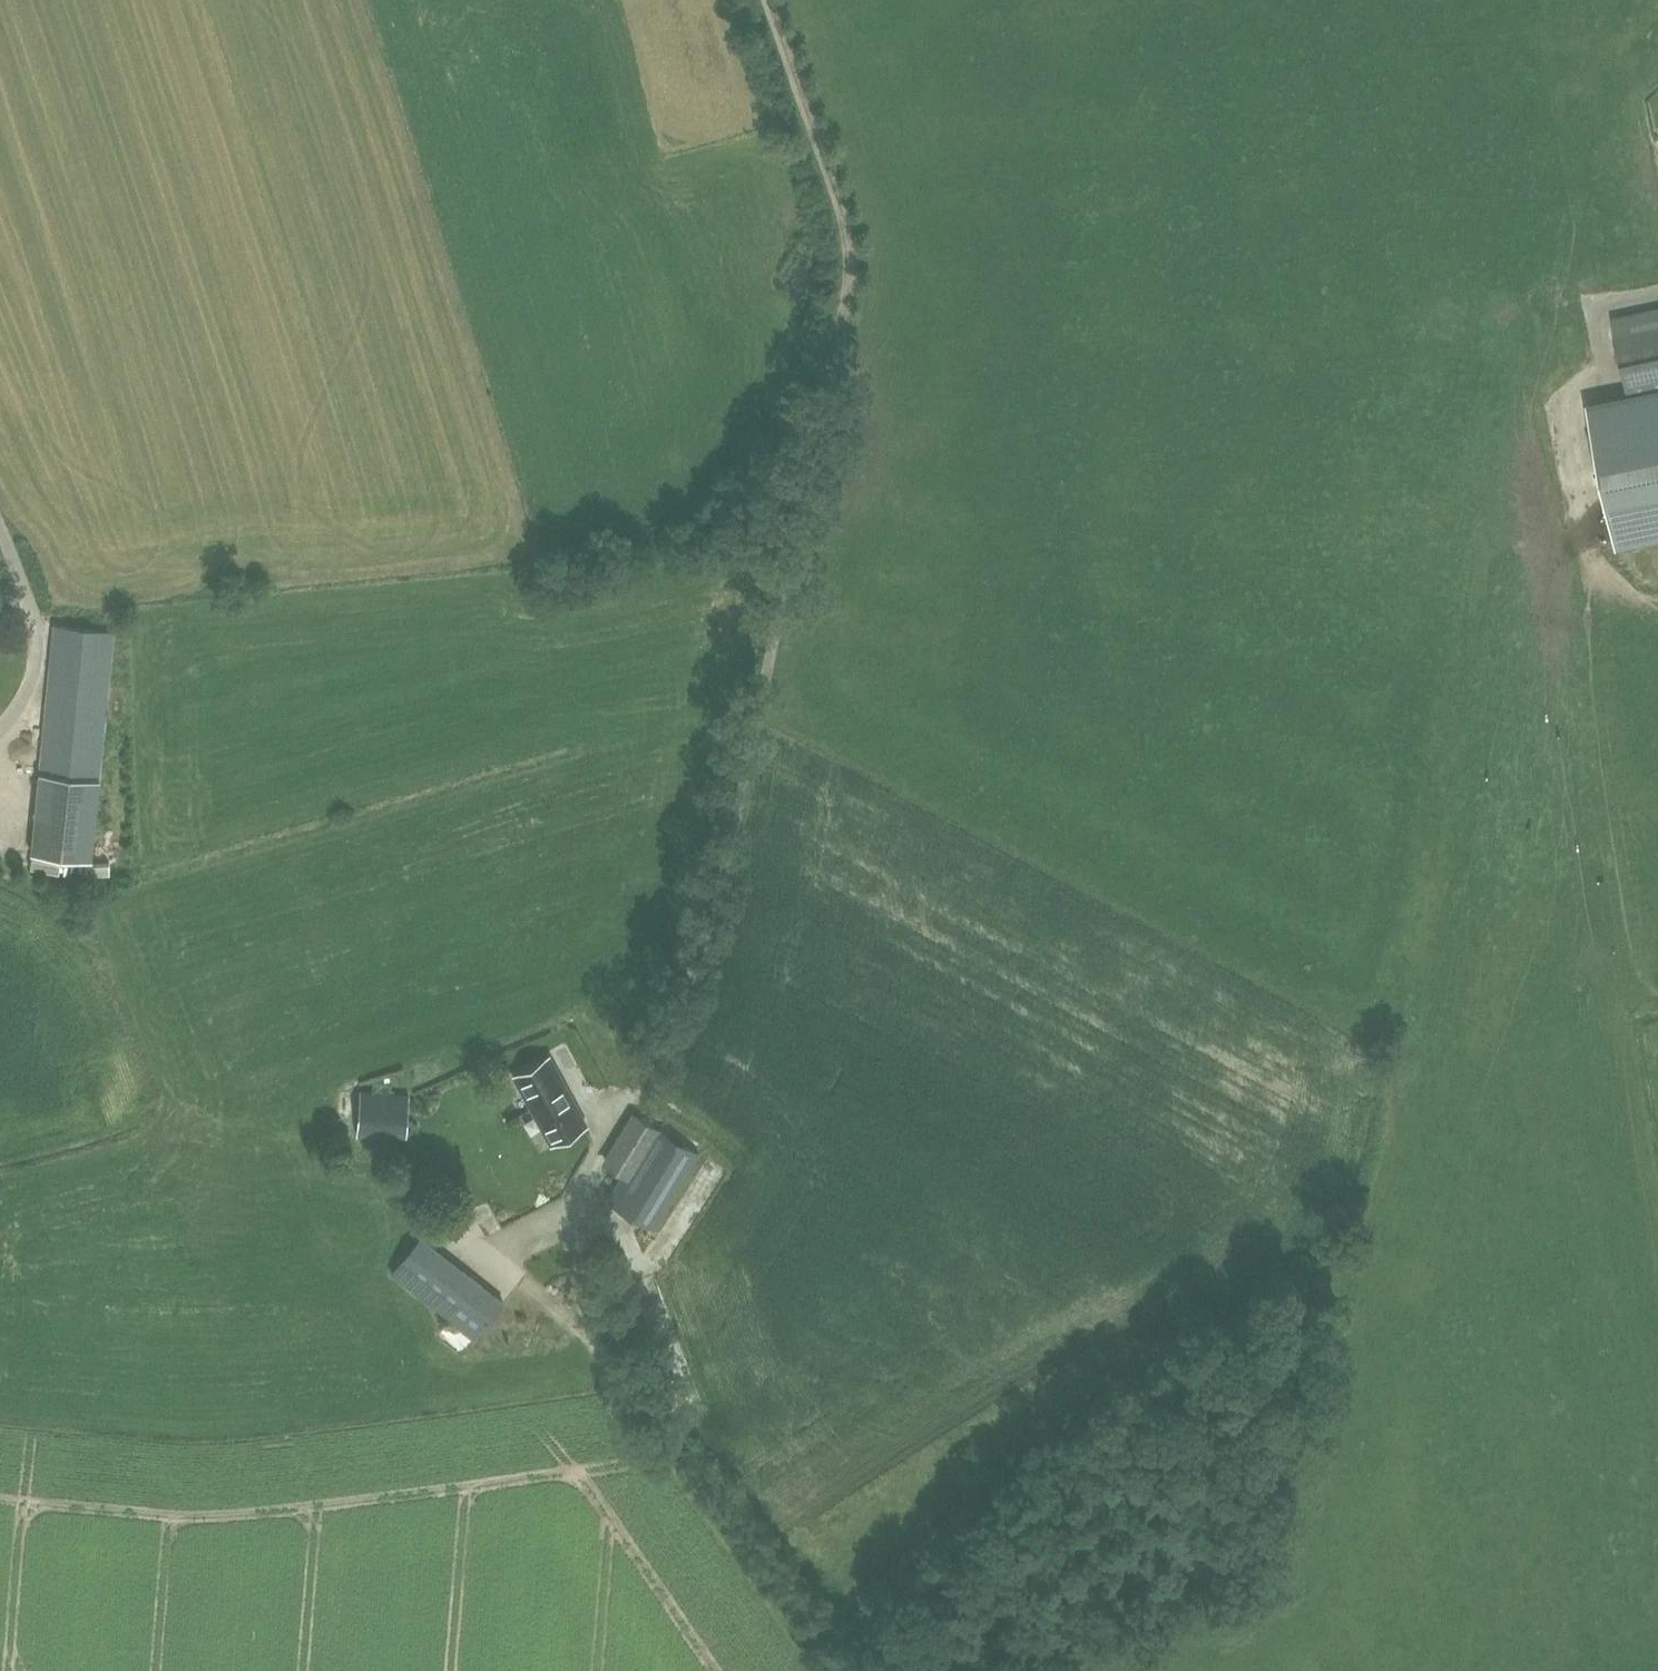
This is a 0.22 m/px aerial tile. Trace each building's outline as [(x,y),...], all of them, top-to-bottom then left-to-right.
[(1591,401),(1590,401),(1619,543),(1657,535),(1657,306),(1613,315),(1629,393),(1631,403),(1593,411),(1591,401)] [(114,629),(54,623),(32,851),(92,857),(114,629)] [(549,1057),(515,1075),(551,1141),(557,1138),(560,1140),(564,1141),(567,1139),(569,1136),(569,1132),(585,1123),(549,1057)] [(406,1137),(410,1093),(361,1089),(357,1133),(406,1137)] [(602,1162),(623,1173),(607,1198),(653,1226),(698,1151),(653,1124),(632,1112),(602,1162)] [(503,1300),(421,1234),(392,1271),(474,1336),(503,1300)]
